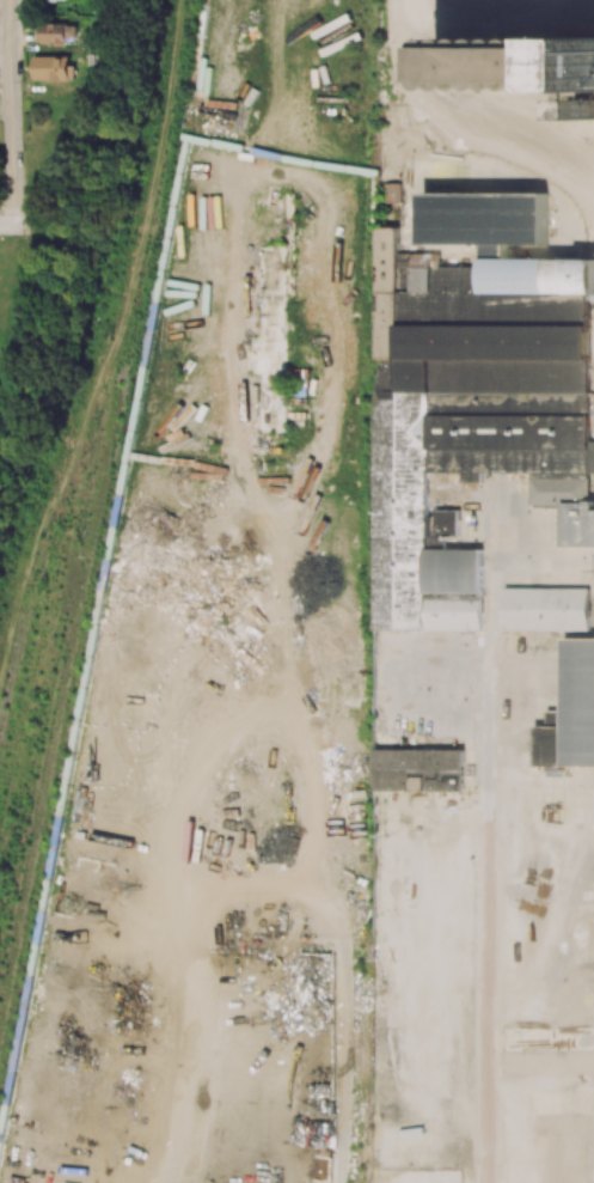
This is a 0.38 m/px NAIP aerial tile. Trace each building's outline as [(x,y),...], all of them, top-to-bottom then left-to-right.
[(69,38),(79,38),(79,24),(38,23),(37,43),(69,44),(69,38)] [(438,88),(454,88),(454,81),(576,82),(576,91),(593,91),(593,37),(577,37),(577,46),(438,46),(438,88)] [(72,57),(35,57),(34,79),(78,80),(79,66),(71,65),(72,57)] [(385,203),(401,203),(401,183),(384,184),(385,203)] [(372,630),(481,631),(481,549),(445,549),(445,536),(458,536),(458,510),(427,510),(427,475),(528,475),(528,506),(559,506),(559,496),(587,496),(588,473),(591,473),(592,326),(461,325),(593,273),(593,259),(505,258),(505,244),(546,245),(546,193),(423,192),(423,244),(483,244),(483,260),(397,260),(397,227),(375,227),(372,630)] [(289,336),(273,336),(273,342),(258,341),(256,432),(287,432),(289,336)] [(593,510),(593,502),(562,502),(562,546),(593,545),(593,510)] [(589,588),(503,587),(503,630),(589,630),(589,588)] [(563,638),(563,711),(547,711),(548,726),(535,726),(535,767),(593,767),(593,638),(563,638)] [(372,749),(372,790),(464,791),(464,749),(372,749)]
